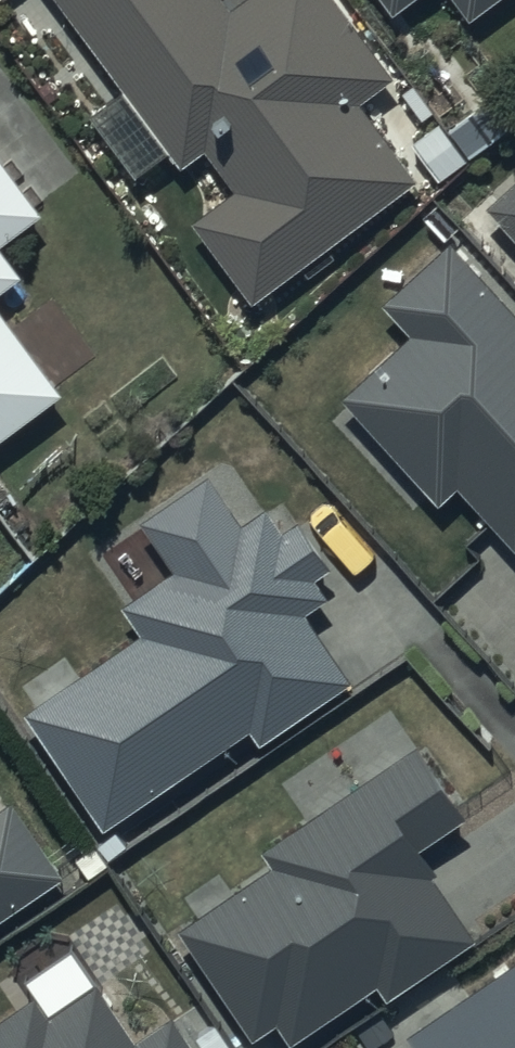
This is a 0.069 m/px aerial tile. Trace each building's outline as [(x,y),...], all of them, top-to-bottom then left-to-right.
[(180,154),(204,136),(233,176),(191,207),(253,291),(415,172),(359,95),(396,68),(346,0),(226,0),(225,1),(224,0),(67,0),(180,154)] [(470,10),(483,0),(463,0),(470,10)] [(22,263),(0,230),(40,203),(0,145),(0,278),(22,263)] [(487,192),(514,223),(514,168),(487,192)] [(452,228),(383,289),(412,322),(341,385),(436,492),(457,474),(514,539),(514,299),(452,228)] [(61,382),(0,295),(0,424),(61,382)] [(142,625),(25,701),(104,815),(248,715),(259,731),(348,670),(303,604),(328,586),(314,566),(329,556),(297,510),(283,519),(267,496),(120,592),(142,625)] [(276,858),(181,920),(249,1026),(275,1009),(288,1030),(377,974),(385,988),(475,927),(432,863),(436,860),(420,836),(465,805),(417,735),(262,835),(276,858)] [(64,867),(16,793),(0,803),(0,909),(64,867)] [(173,1003),(131,1031),(69,940),(24,971),(36,988),(0,1013),(0,1047),(204,1047),(173,1003)] [(407,1020),(425,1047),(514,1047),(514,948),(407,1020)]
